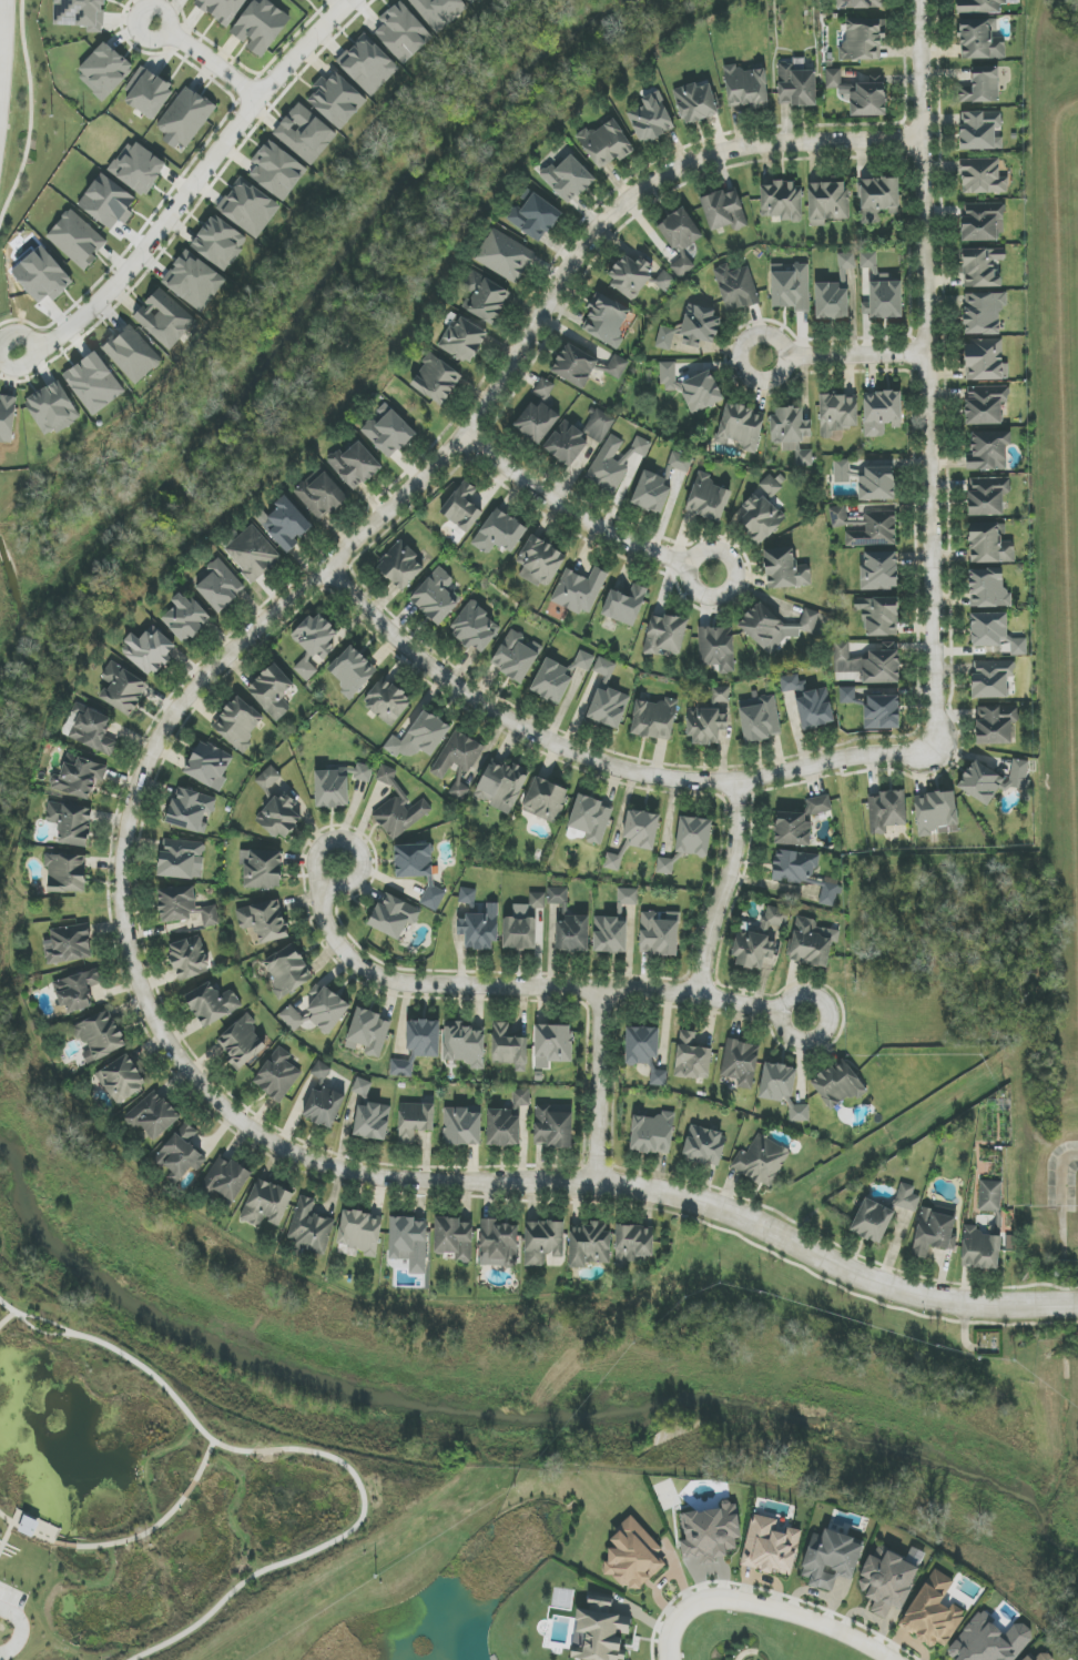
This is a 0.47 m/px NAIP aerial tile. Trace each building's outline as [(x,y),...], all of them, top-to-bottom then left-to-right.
[(54,25),(87,26),(87,33),(104,33),(105,0),(55,0),(54,25)] [(194,5),(228,28),(247,0),(197,0),(194,5)] [(245,47),(263,59),(292,17),(266,0),(263,0),(261,4),(255,0),(253,0),(231,34),(247,44),(245,47)] [(462,0),(410,0),(437,34),(469,8),(462,0)] [(832,10),(884,7),(883,0),(831,0),(832,10)] [(957,14),(1001,13),(1001,5),(1006,4),(1006,0),(956,0),(957,14)] [(434,37),(400,1),(380,19),(384,24),(375,33),(404,64),(434,37)] [(880,60),(880,39),(883,39),(883,19),(843,19),(844,60),(880,60)] [(961,60),(1006,58),(1005,37),(998,38),(997,19),(960,20),(961,60)] [(336,61),(371,97),(400,69),(365,33),(336,61)] [(75,73),(104,100),(134,69),(105,41),(75,73)] [(816,105),(816,70),(803,71),(803,63),(778,63),(779,106),(816,105)] [(153,120),(175,88),(142,65),(125,90),(130,94),(125,101),(153,120)] [(765,66),(725,70),(728,108),(769,104),(765,66)] [(972,68),(973,87),(958,88),(958,103),(1000,102),(999,67),(972,68)] [(308,100),(340,131),(368,101),(337,72),(328,80),(323,76),(312,87),(317,91),(308,100)] [(710,80),(674,91),(684,125),(720,115),(710,80)] [(158,128),(167,133),(164,138),(187,152),(216,105),(184,86),(158,128)] [(628,113),(641,144),(676,129),(659,91),(642,99),(645,106),(628,113)] [(274,132),(311,166),(338,136),(300,102),(274,132)] [(960,112),(961,150),(1003,149),(1002,111),(960,112)] [(576,136),(601,172),(635,147),(614,118),(593,133),(588,127),(576,136)] [(168,165),(132,139),(109,172),(145,197),(168,165)] [(285,202),(308,169),(268,140),(252,162),(257,166),(250,177),(285,202)] [(568,206),(597,179),(573,153),(557,168),(552,163),(539,174),(568,206)] [(962,194),(1009,193),(1008,177),(999,177),(999,159),(961,160),(962,194)] [(78,205),(111,231),(120,220),(126,224),(134,213),(129,209),(137,200),(102,173),(78,205)] [(281,205),(240,177),(217,211),(259,239),(281,205)] [(898,178),(859,179),(861,224),(882,223),(881,213),(900,212),(898,178)] [(762,218),(782,217),(782,222),(802,221),(801,182),(761,183),(762,218)] [(808,184),(809,226),(826,226),(826,220),(849,219),(848,182),(808,184)] [(700,199),(711,231),(732,225),(734,231),(749,227),(736,187),(700,199)] [(507,222),(542,244),(562,211),(527,189),(507,222)] [(1002,203),(962,204),(963,241),(1003,240),(1002,203)] [(657,225),(680,258),(670,265),(680,279),(696,267),(684,250),(704,236),(683,207),(657,225)] [(46,236),(84,271),(109,243),(72,209),(46,236)] [(249,240),(214,214),(190,246),(225,272),(249,240)] [(536,253),(493,228),(475,260),(517,285),(536,253)] [(11,269),(37,305),(49,296),(52,300),(73,285),(45,245),(11,269)] [(963,288),(1002,287),(1002,275),(997,275),(996,261),(1006,261),(1006,249),(963,249),(963,288)] [(227,279),(185,250),(162,284),(203,313),(227,279)] [(902,317),(901,282),(892,282),(892,274),(878,274),(877,252),(860,252),(860,269),(873,268),(873,280),(869,280),(870,303),(862,303),(862,318),(902,317)] [(605,278),(633,301),(659,269),(642,254),(636,262),(626,253),(605,278)] [(839,253),(840,289),(846,289),(846,269),(856,269),(855,253),(839,253)] [(760,303),(749,266),(731,272),(728,264),(714,269),(727,313),(760,303)] [(809,264),(772,265),(773,308),(795,307),(795,311),(810,311),(809,264)] [(463,308),(494,325),(512,292),(473,270),(463,288),(472,293),(463,308)] [(664,293),(677,282),(666,270),(654,281),(664,293)] [(839,283),(815,283),(816,319),(849,318),(848,290),(839,290),(839,283)] [(133,317),(169,351),(197,322),(160,288),(133,317)] [(616,347),(633,310),(596,293),(588,309),(591,310),(581,331),(616,347)] [(999,335),(1000,309),(1007,309),(1007,294),(965,293),(964,334),(999,335)] [(678,342),(698,349),(701,340),(713,344),(723,316),(691,304),(678,342)] [(438,347),(471,365),(489,332),(456,314),(438,347)] [(137,386),(163,361),(129,324),(103,349),(137,386)] [(655,347),(671,351),(677,330),(661,325),(655,347)] [(550,371),(582,390),(601,359),(569,340),(550,371)] [(1005,380),(1004,340),(965,340),(966,381),(1005,380)] [(126,392),(96,351),(80,363),(63,375),(93,416),(126,392)] [(425,364),(411,385),(442,407),(464,376),(429,352),(422,362),(425,364)] [(621,380),(629,361),(614,355),(606,373),(621,380)] [(711,370),(678,384),(676,379),(676,362),(660,363),(661,391),(682,391),(692,414),(724,401),(711,370)] [(555,385),(541,378),(534,393),(548,400),(555,385)] [(82,419),(60,381),(24,400),(45,436),(55,430),(56,433),(82,419)] [(967,425),(1002,424),(1002,404),(1009,404),(1009,386),(966,387),(967,425)] [(901,391),(864,392),(864,437),(885,437),(885,426),(902,426),(901,391)] [(858,429),(857,395),(820,396),(821,438),(832,438),(832,430),(858,429)] [(17,397),(4,396),(4,400),(0,400),(0,440),(13,442),(17,397)] [(539,446),(560,417),(534,398),(513,427),(539,446)] [(391,460),(416,432),(385,403),(377,411),(383,417),(377,423),(372,419),(360,431),(391,460)] [(757,451),(766,412),(725,403),(716,443),(729,446),(729,445),(757,451)] [(773,444),(783,444),(783,452),(796,452),(796,467),(813,467),(813,450),(802,450),(802,437),(812,436),(812,420),(803,420),(803,408),(772,408),(773,444)] [(604,442),(615,418),(596,410),(585,434),(604,442)] [(561,421),(544,451),(573,468),(590,438),(561,421)] [(972,432),(972,454),(967,454),(967,471),(1007,470),(1006,445),(1011,445),(1011,432),(972,432)] [(587,479),(617,494),(630,467),(627,466),(633,452),(646,458),(653,443),(632,434),(628,443),(609,434),(587,479)] [(356,492),(384,466),(359,440),(342,457),(336,450),(325,460),(356,492)] [(693,458),(672,451),(668,466),(689,473),(693,458)] [(834,460),(834,483),(851,482),(851,474),(850,474),(850,460),(834,460)] [(318,521),(348,499),(324,467),(294,488),(318,521)] [(859,477),(859,501),(895,500),(894,467),(865,468),(865,476),(859,477)] [(721,523),(731,491),(711,484),(714,476),(699,471),(686,511),(721,523)] [(631,503),(662,515),(674,483),(643,472),(631,503)] [(761,545),(786,518),(769,502),(783,486),(769,474),(760,484),(761,486),(743,506),(748,512),(738,523),(761,545)] [(968,478),(969,516),(1004,515),(1004,494),(1011,494),(1011,478),(968,478)] [(440,512),(467,533),(484,513),(469,501),(477,490),(465,480),(440,512)] [(260,524),(286,552),(314,527),(284,495),(275,503),(279,508),(260,524)] [(849,526),(846,506),(830,508),(832,528),(849,526)] [(513,554),(528,526),(493,508),(473,547),(489,555),(495,544),(513,554)] [(895,512),(865,512),(865,532),(845,532),(845,547),(896,546),(895,512)] [(1015,562),(1015,542),(1004,542),(1003,523),(969,524),(970,563),(1015,562)] [(223,550),(253,584),(282,557),(252,524),(223,550)] [(548,590),(567,554),(531,535),(517,562),(525,566),(520,576),(548,590)] [(376,565),(402,592),(425,569),(416,560),(419,557),(402,540),(376,565)] [(766,588),(811,587),(811,565),(796,566),(795,548),(765,549),(766,588)] [(897,589),(896,552),(865,552),(865,566),(860,566),(861,590),(897,589)] [(196,588),(219,613),(246,588),(218,558),(207,568),(212,573),(196,588)] [(588,618),(609,573),(595,567),(589,580),(566,569),(551,601),(588,618)] [(437,568),(409,598),(439,625),(466,596),(437,568)] [(970,607),(1012,606),(1011,591),(1003,591),(1003,569),(969,570),(970,607)] [(601,615),(634,627),(648,589),(636,585),(631,597),(611,589),(601,615)] [(176,605),(161,619),(185,644),(211,620),(183,590),(171,601),(176,605)] [(899,636),(897,598),(854,599),(855,611),(864,611),(864,637),(899,636)] [(820,613),(805,608),(799,627),(783,622),(758,602),(737,627),(772,655),(787,636),(798,639),(801,630),(814,634),(820,613)] [(483,654),(501,627),(469,603),(448,632),(472,649),(474,647),(483,654)] [(294,669),(307,682),(319,670),(309,661),(316,653),(323,660),(344,638),(316,612),(292,636),(309,653),(294,669)] [(688,620),(652,613),(644,654),(659,657),(660,650),(681,655),(688,620)] [(971,614),(972,646),(1010,645),(1010,656),(1027,656),(1027,638),(1007,638),(1007,613),(971,614)] [(176,646),(153,626),(140,640),(134,634),(120,650),(152,678),(170,657),(168,656),(176,646)] [(733,627),(699,628),(700,667),(719,666),(719,674),(735,673),(733,627)] [(520,643),(524,635),(511,628),(490,667),(523,684),(539,653),(520,643)] [(899,683),(897,642),(880,643),(880,651),(869,651),(869,659),(850,660),(850,642),(836,643),(837,673),(863,672),(863,684),(899,683)] [(326,670),(351,698),(378,673),(353,645),(326,670)] [(595,657),(581,650),(574,666),(588,673),(595,657)] [(592,673),(611,680),(617,664),(599,657),(592,673)] [(565,675),(568,668),(546,658),(531,691),(560,705),(573,678),(565,675)] [(100,698),(129,717),(150,686),(112,660),(101,677),(110,683),(100,698)] [(972,661),(973,699),(1008,698),(1008,678),(1015,678),(1015,661),(972,661)] [(281,698),(295,685),(275,663),(247,688),(277,722),(292,709),(281,698)] [(802,730),(835,724),(828,688),(808,692),(806,681),(800,682),(798,674),(779,678),(782,693),(795,691),(802,730)] [(391,727),(413,701),(384,677),(362,703),(391,727)] [(588,719),(619,730),(630,696),(598,686),(588,719)] [(711,709),(689,709),(689,745),(718,745),(718,731),(728,731),(729,704),(730,704),(730,687),(712,687),(711,709)] [(855,687),(840,688),(840,704),(856,703),(855,687)] [(738,702),(745,742),(782,736),(775,695),(738,702)] [(267,722),(241,696),(212,725),(238,751),(267,722)] [(899,729),(899,696),(865,697),(866,729),(899,729)] [(671,742),(678,705),(638,697),(630,734),(671,742)] [(77,703),(62,734),(112,756),(119,742),(104,736),(112,719),(77,703)] [(1012,744),(1011,723),(1019,722),(1018,706),(976,707),(977,745),(1012,744)] [(432,757),(451,726),(424,709),(404,742),(393,735),(385,748),(399,757),(403,752),(414,759),(420,750),(432,757)] [(484,746),(456,730),(431,773),(443,780),(452,763),(462,768),(447,794),(462,803),(470,788),(463,784),(484,746)] [(183,773),(220,792),(227,779),(223,777),(233,758),(200,740),(183,773)] [(108,766),(68,754),(60,778),(54,776),(50,789),(91,802),(98,780),(104,782),(108,766)] [(530,773),(493,757),(474,797),(511,814),(530,773)] [(957,789),(989,805),(999,787),(1027,791),(1031,762),(1013,760),(1011,776),(1009,780),(976,762),(972,761),(957,789)] [(374,767),(356,763),(353,778),(371,782),(374,767)] [(282,777),(271,765),(255,781),(266,792),(282,777)] [(392,840),(433,811),(424,798),(405,813),(409,799),(395,780),(398,771),(381,765),(376,781),(390,786),(397,795),(372,813),(392,840)] [(316,773),(317,809),(350,808),(348,771),(316,773)] [(556,825),(571,791),(536,776),(521,810),(556,825)] [(215,796),(175,788),(167,825),(207,834),(215,796)] [(286,842),(309,806),(280,789),(258,824),(286,842)] [(869,797),(870,835),(887,834),(886,826),(907,825),(906,791),(878,792),(878,797),(869,797)] [(914,795),(918,837),(933,836),(933,834),(959,832),(955,791),(914,795)] [(613,806),(577,795),(568,828),(588,833),(586,841),(602,846),(613,806)] [(807,800),(810,816),(833,811),(829,795),(807,800)] [(58,843),(87,847),(93,808),(49,802),(46,823),(60,825),(58,843)] [(661,815),(629,809),(623,838),(632,839),(630,846),(654,851),(661,815)] [(806,813),(776,812),(775,845),(810,846),(812,822),(805,822),(806,813)] [(712,820),(680,817),(675,860),(659,858),(657,872),(675,874),(677,853),(708,857),(712,820)] [(159,876),(203,879),(206,842),(162,839),(159,876)] [(604,868),(621,872),(628,841),(624,840),(621,856),(607,853),(604,868)] [(395,846),(396,878),(426,877),(427,908),(442,907),(441,889),(433,890),(432,844),(395,846)] [(772,880),(813,885),(817,855),(776,849),(772,880)] [(281,889),(282,851),(243,850),(242,888),(281,889)] [(85,893),(86,856),(45,854),(45,867),(49,867),(48,892),(85,893)] [(839,886),(824,882),(819,904),(834,907),(839,886)] [(158,890),(161,923),(191,920),(190,912),(197,911),(194,887),(158,890)] [(588,952),(589,916),(568,916),(568,888),(548,888),(548,904),(564,905),(564,922),(557,922),(557,951),(588,952)] [(638,889),(618,889),(618,906),(638,906),(638,889)] [(369,926),(400,941),(409,922),(415,925),(422,910),(384,893),(369,926)] [(504,950),(538,950),(539,923),(544,923),(545,893),(528,893),(528,918),(504,918),(504,950)] [(259,944),(289,937),(280,899),(236,909),(241,930),(255,927),(259,944)] [(204,929),(221,924),(215,904),(198,909),(204,929)] [(493,950),(493,942),(499,942),(498,904),(487,904),(487,916),(458,916),(458,935),(466,935),(466,950),(493,950)] [(762,970),(764,958),(775,959),(777,943),(768,942),(771,926),(787,928),(790,910),(764,905),(759,934),(738,931),(733,965),(762,970)] [(666,912),(666,920),(658,920),(659,912),(641,912),(640,954),(678,955),(679,912),(666,912)] [(832,942),(839,943),(840,931),(816,927),(817,919),(796,916),(789,962),(828,967),(832,942)] [(594,952),(627,953),(628,919),(595,918),(594,952)] [(93,958),(88,924),(50,929),(52,940),(43,941),(47,965),(93,958)] [(167,946),(178,981),(211,971),(200,936),(167,946)] [(283,998),(315,978),(293,943),(261,964),(283,998)] [(93,1006),(88,987),(102,983),(98,969),(53,982),(60,1008),(67,1006),(69,1014),(93,1006)] [(233,990),(220,997),(212,981),(185,996),(203,1029),(243,1007),(233,990)] [(351,1006),(318,982),(309,994),(317,999),(305,1017),(288,1005),(278,1018),(297,1032),(307,1019),(330,1035),(351,1006)] [(393,1018),(357,1008),(345,1047),(361,1052),(361,1053),(380,1059),(393,1018)] [(87,1063),(126,1048),(111,1010),(72,1026),(78,1042),(85,1039),(90,1050),(83,1053),(87,1063)] [(217,1041),(231,1056),(227,1059),(238,1072),(266,1046),(252,1030),(258,1024),(248,1013),(217,1041)] [(439,1058),(441,1021),(409,1020),(408,1060),(391,1060),(391,1077),(413,1077),(414,1057),(439,1058)] [(485,1030),(461,1029),(461,1022),(445,1021),(444,1064),(484,1065),(485,1030)] [(493,1063),(515,1064),(514,1073),(527,1073),(528,1036),(509,1036),(509,1023),(494,1023),(493,1063)] [(535,1062),(572,1062),(573,1026),(536,1025),(535,1062)] [(660,1028),(627,1027),(626,1064),(650,1065),(651,1058),(659,1058),(660,1028)] [(712,1049),(696,1047),(697,1032),(680,1030),(675,1076),(709,1079),(712,1049)] [(721,1077),(738,1079),(737,1088),(753,1090),(760,1044),(726,1040),(721,1077)] [(293,1055),(278,1046),(254,1085),(283,1103),(302,1071),(288,1063),(293,1055)] [(148,1086),(128,1054),(96,1073),(116,1105),(148,1086)] [(851,1095),(856,1101),(869,1090),(842,1057),(810,1084),(832,1110),(851,1095)] [(333,1068),(318,1060),(310,1074),(325,1083),(333,1068)] [(759,1098),(788,1103),(786,1119),(808,1123),(810,1106),(792,1104),(797,1068),(764,1063),(759,1098)] [(651,1086),(666,1087),(667,1071),(652,1070),(651,1086)] [(368,1097),(372,1082),(357,1078),(352,1093),(368,1097)] [(347,1096),(316,1083),(302,1117),(333,1129),(347,1096)] [(141,1125),(155,1141),(181,1117),(156,1090),(124,1118),(135,1130),(141,1125)] [(513,1090),(513,1107),(531,1107),(530,1090),(513,1090)] [(388,1140),(391,1106),(357,1103),(354,1137),(388,1140)] [(434,1131),(435,1104),(401,1103),(399,1142),(415,1143),(415,1131),(434,1131)] [(572,1147),(573,1106),(536,1105),(535,1147),(572,1147)] [(482,1113),(469,1113),(469,1108),(445,1107),(444,1145),(481,1146),(482,1113)] [(521,1117),(512,1116),(513,1110),(489,1109),(487,1145),(519,1147),(521,1117)] [(676,1113),(659,1111),(658,1119),(634,1116),(630,1150),(670,1156),(676,1113)] [(190,1146),(200,1132),(184,1121),(156,1161),(170,1171),(166,1177),(178,1185),(191,1167),(198,1172),(208,1158),(190,1146)] [(719,1168),(727,1134),(691,1125),(682,1159),(719,1168)] [(769,1190),(791,1152),(759,1133),(746,1155),(740,1151),(731,1167),(769,1190)] [(219,1155),(203,1185),(236,1202),(251,1172),(219,1155)] [(241,1220),(260,1227),(263,1219),(281,1226),(293,1192),(257,1179),(241,1220)] [(1001,1212),(1002,1182),(980,1181),(979,1211),(1001,1212)] [(913,1194),(915,1187),(901,1183),(894,1205),(916,1212),(921,1197),(913,1194)] [(335,1220),(312,1214),(316,1200),(300,1195),(288,1238),(298,1241),(296,1247),(326,1255),(335,1220)] [(894,1209),(862,1199),(851,1234),(883,1244),(894,1209)] [(376,1258),(383,1216),(343,1210),(338,1244),(364,1248),(363,1256),(376,1258)] [(473,1223),(461,1223),(461,1218),(435,1217),(435,1254),(454,1255),(454,1262),(472,1262),(473,1223)] [(389,1259),(410,1260),(409,1274),(426,1274),(428,1219),(390,1218),(389,1259)] [(519,1225),(498,1225),(498,1219),(481,1219),(480,1266),(518,1266),(519,1225)] [(564,1222),(525,1222),(526,1267),(546,1266),(545,1256),(564,1256),(564,1222)] [(587,1268),(587,1264),(610,1264),(611,1232),(604,1232),(604,1225),(570,1224),(570,1268),(587,1268)] [(653,1260),(653,1226),(616,1225),(615,1269),(628,1269),(628,1260),(653,1260)] [(999,1269),(1001,1232),(977,1231),(977,1226),(964,1226),(962,1268),(999,1269)] [(722,1508),(681,1514),(685,1541),(680,1541),(683,1559),(699,1556),(701,1563),(727,1559),(726,1551),(737,1549),(736,1539),(742,1538),(736,1502),(721,1504),(722,1508)] [(742,1567),(773,1573),(773,1572),(793,1575),(801,1531),(786,1528),(785,1533),(775,1531),(778,1520),(752,1515),(742,1567)] [(663,1551),(632,1517),(609,1538),(616,1546),(608,1552),(612,1557),(604,1564),(632,1596),(667,1565),(658,1555),(663,1551)] [(865,1543),(825,1530),(822,1536),(813,1534),(800,1576),(810,1579),(809,1585),(832,1593),(838,1575),(852,1580),(865,1543)] [(920,1565),(874,1546),(857,1587),(868,1592),(865,1598),(874,1602),(870,1612),(886,1619),(892,1606),(902,1610),(920,1565)] [(900,1628),(934,1646),(937,1642),(947,1648),(966,1612),(944,1600),(954,1582),(931,1570),(900,1628)] [(589,1659),(628,1659),(630,1648),(621,1647),(622,1635),(630,1636),(632,1617),(610,1614),(612,1598),(589,1595),(587,1609),(578,1608),(572,1658),(589,1659)] [(948,1659),(1014,1659),(1033,1632),(1016,1620),(1007,1633),(977,1612),(945,1658),(948,1659)] [(1043,1651),(1034,1659),(1052,1659),(1043,1651)]
